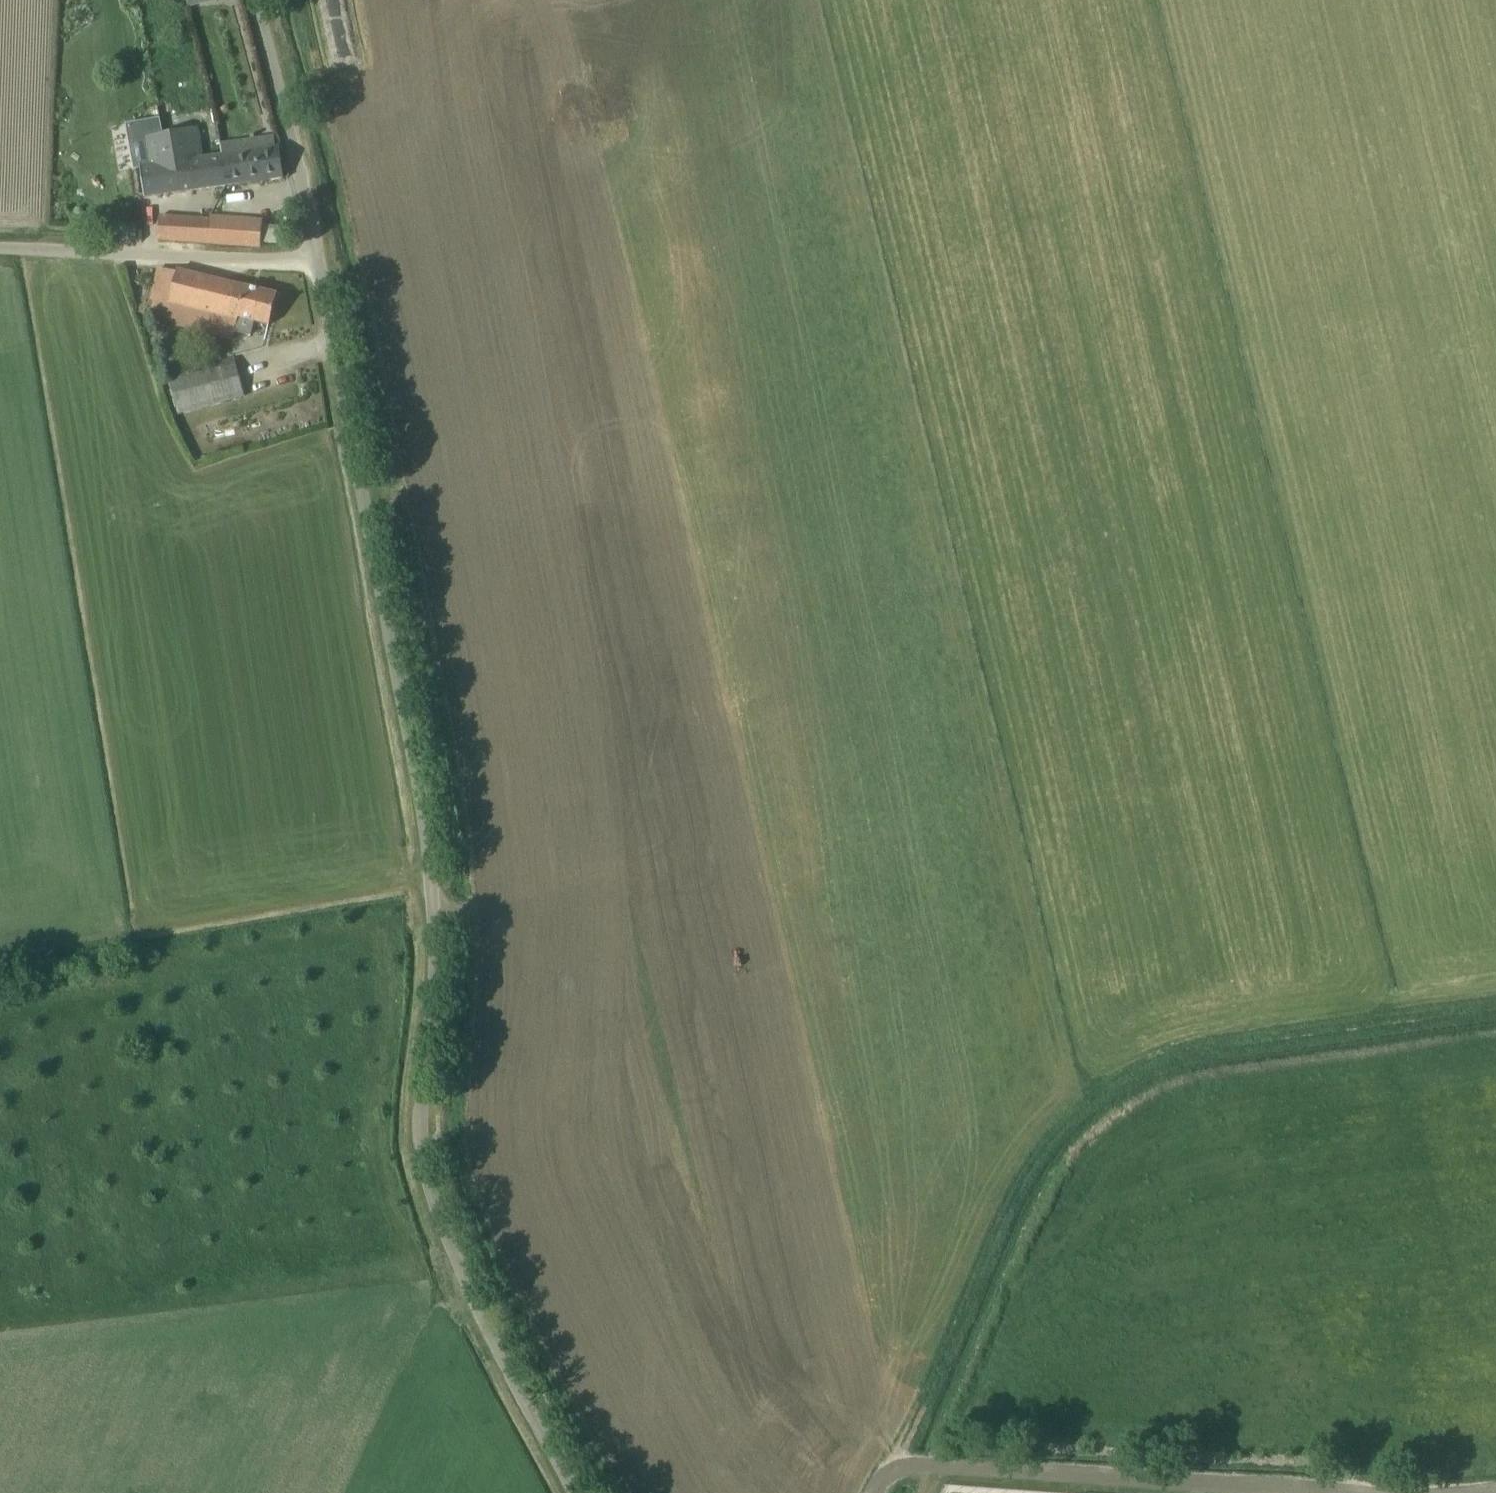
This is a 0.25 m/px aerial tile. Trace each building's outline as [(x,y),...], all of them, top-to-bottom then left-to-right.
[(189,159),(201,158),(196,127),(144,135),(150,165),(140,166),(144,197),(193,190),(189,159)] [(222,155),(226,186),(283,178),(279,147),(222,155)] [(189,159),(193,190),(226,186),(222,155),(201,158),(189,159)] [(158,239),(219,244),(221,221),(160,216),(158,239)] [(269,325),(277,294),(177,270),(176,273),(158,269),(151,299),(155,300),(152,314),(165,318),(164,322),(233,339),(235,331),(250,335),(253,321),(269,325)] [(243,396),(234,360),(168,378),(178,413),(243,396)]
